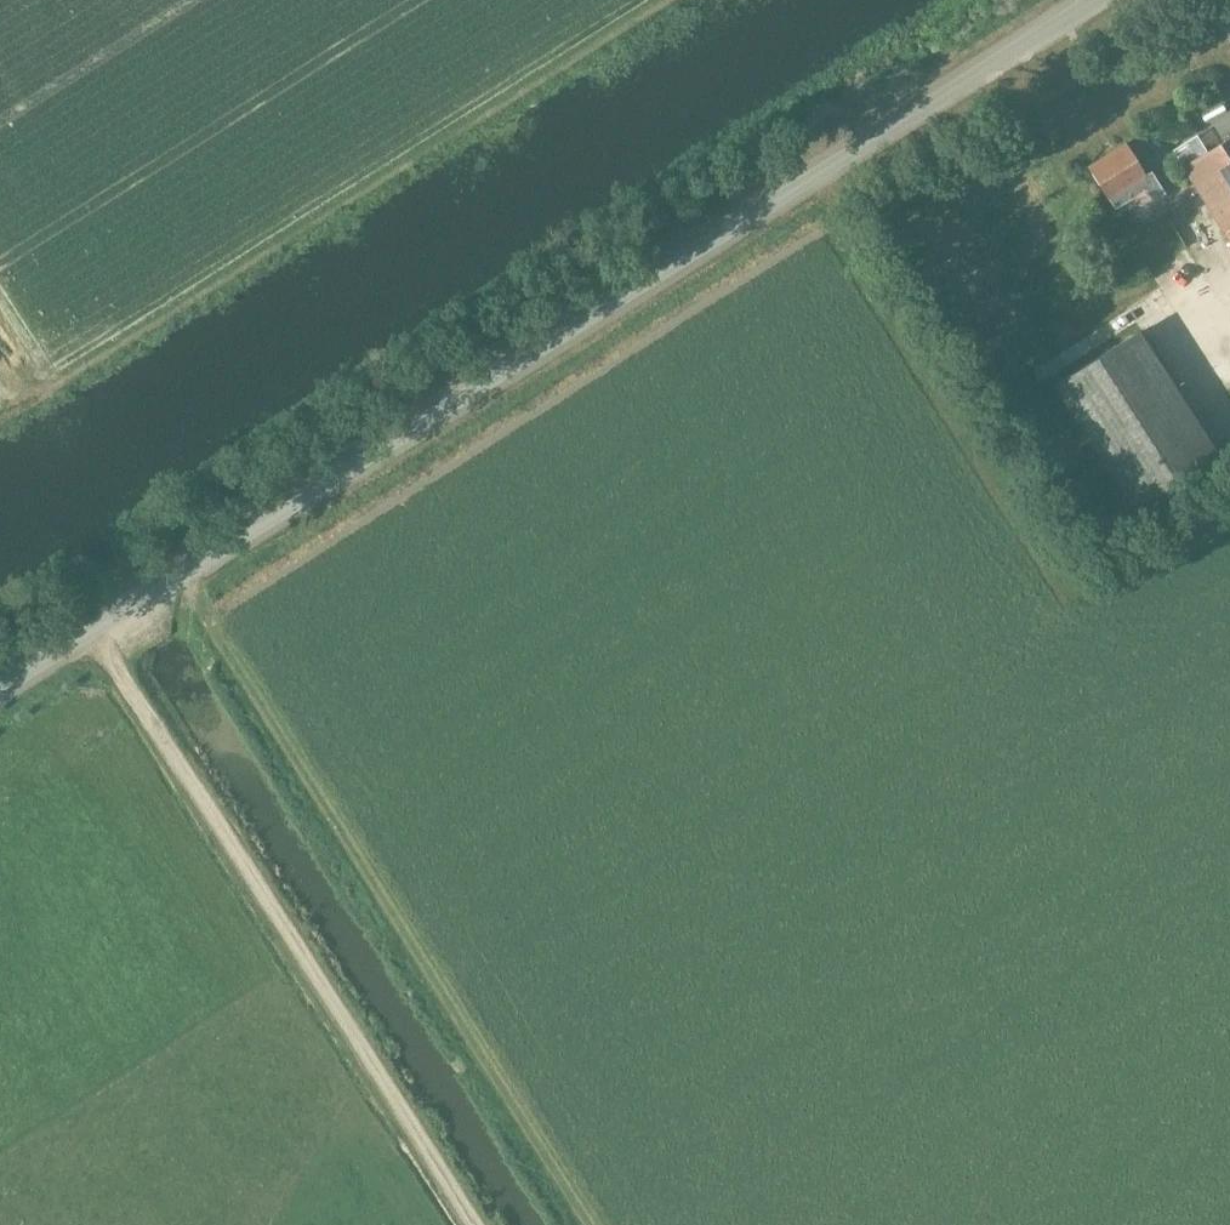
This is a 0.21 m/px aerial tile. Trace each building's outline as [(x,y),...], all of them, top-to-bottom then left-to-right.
[(1183,167),(1229,241),(1229,137),(1183,167)] [(1125,144),(1088,168),(1115,210),(1146,191),(1153,202),(1154,201),(1151,196),(1162,189),(1151,171),(1145,175),(1125,144)] [(1213,458),(1133,337),(1058,385),(1138,507),(1175,483),(1183,495),(1202,482),(1194,470),(1213,458)]
